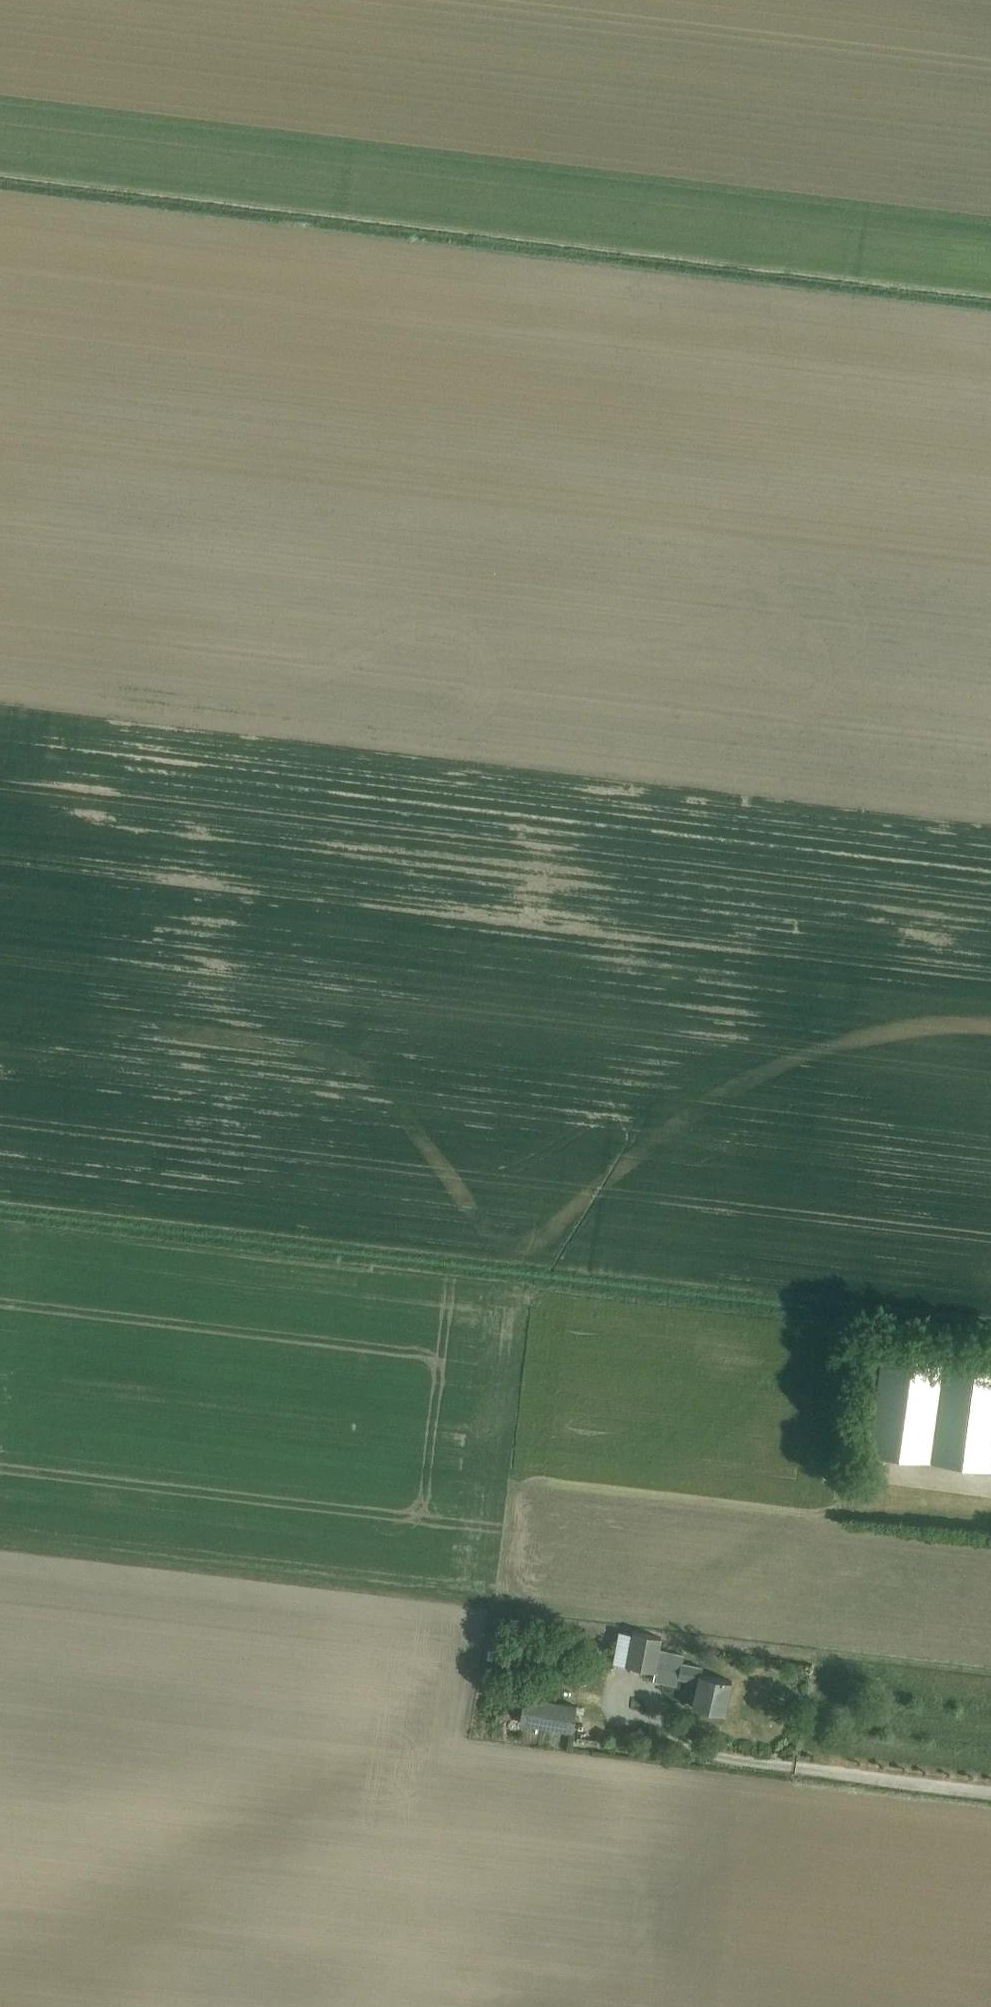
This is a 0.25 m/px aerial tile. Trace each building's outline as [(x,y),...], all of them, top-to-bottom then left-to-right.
[(883,1352),(870,1452),(990,1468),(990,1366),(883,1352)] [(506,1644),(507,1632),(495,1631),(494,1643),(506,1644)] [(652,1674),(656,1652),(658,1640),(630,1635),(624,1670),(652,1674)] [(656,1652),(652,1674),(651,1682),(675,1686),(676,1681),(695,1684),(691,1709),(724,1715),(730,1681),(699,1675),(700,1668),(680,1665),(681,1656),(656,1652)] [(525,1696),(521,1722),(571,1730),(575,1705),(525,1696)]
